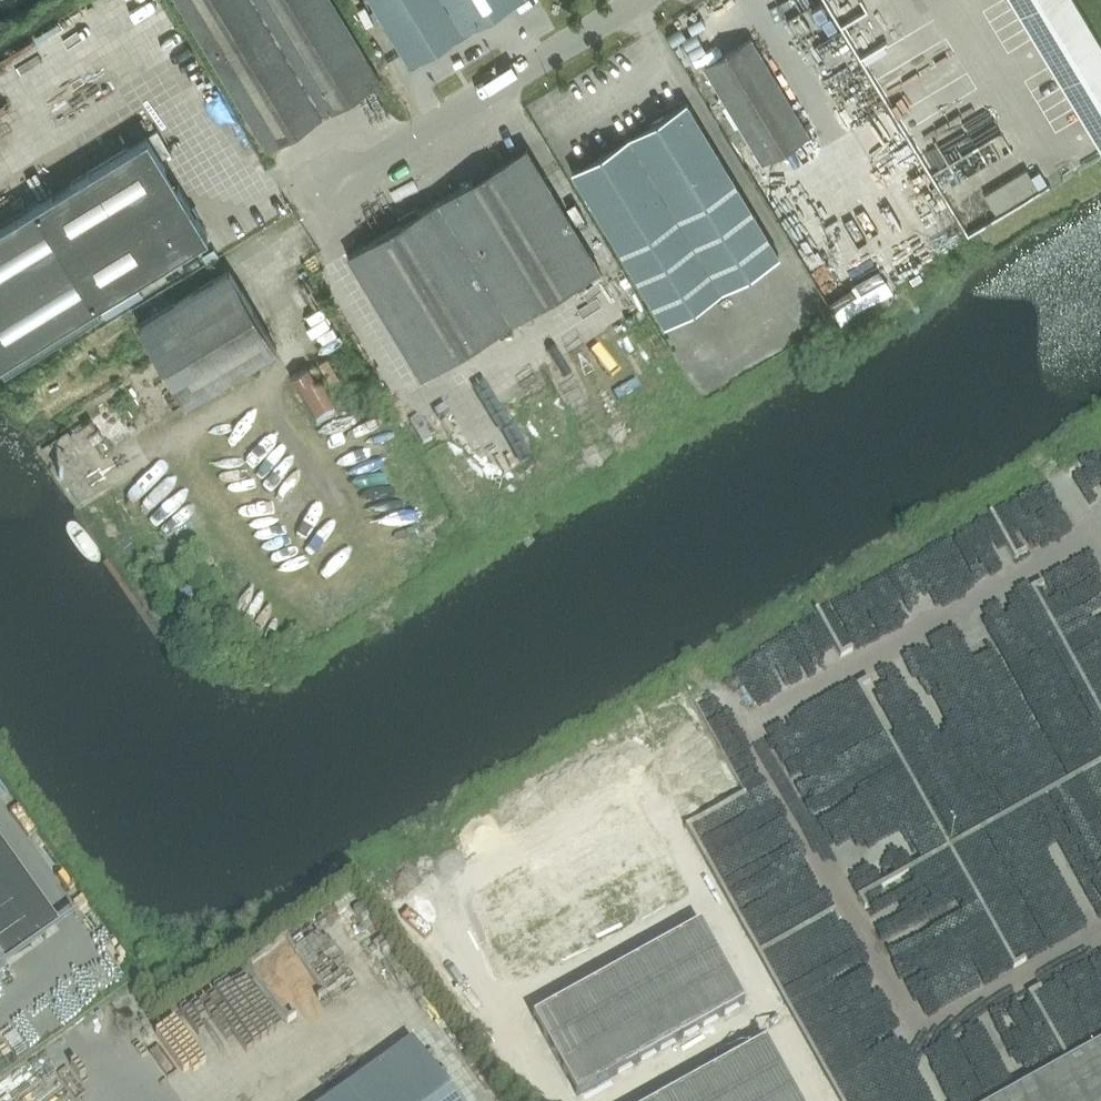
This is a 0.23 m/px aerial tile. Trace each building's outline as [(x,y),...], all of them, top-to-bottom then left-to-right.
[(373,71),(330,0),(176,0),(266,149),(379,81),(373,71)] [(513,0),(370,0),(408,63),(513,0)] [(1072,0),(1010,0),(1100,150),(1100,47),(1072,0)] [(750,38),(703,66),(761,162),(808,134),(750,38)] [(686,103),(572,171),(664,324),(777,255),(686,103)] [(4,376),(100,317),(93,306),(207,237),(146,137),(0,226),(0,369),(4,376)] [(598,269),(543,177),(525,148),(347,255),(420,376),(598,269)] [(1035,190),(1024,173),(983,197),(994,214),(1035,190)] [(228,271),(138,325),(185,403),(275,349),(228,271)] [(332,362),(289,380),(312,432),(338,421),(325,393),(342,385),(332,362)] [(689,696),(670,707),(685,734),(677,738),(685,752),(712,737),(689,696)] [(670,707),(647,720),(662,747),(677,738),(685,734),(670,707)] [(647,720),(631,728),(646,756),(662,747),(647,720)] [(712,737),(685,752),(692,765),(720,750),(712,737)] [(720,750),(692,765),(700,779),(727,764),(720,750)] [(727,764),(700,779),(708,793),(735,777),(727,764)] [(735,777),(708,793),(715,806),(742,791),(735,777)] [(570,844),(549,856),(570,895),(592,883),(570,844)] [(656,847),(634,859),(656,899),(678,886),(656,847)] [(549,856),(527,868),(549,907),(570,895),(549,856)] [(634,859),(613,871),(635,910),(656,899),(634,859)] [(527,868),(506,880),(528,919),(549,907),(527,868)] [(613,871),(592,883),(613,922),(635,910),(613,871)] [(506,880),(467,902),(489,941),(528,919),(506,880)] [(592,883),(570,895),(592,934),(614,922),(613,922),(592,883)] [(570,895),(549,907),(571,946),(592,934),(570,895)] [(549,907),(528,919),(550,958),(571,946),(549,907)] [(489,941),(511,980),(550,958),(528,919),(489,941)] [(700,925),(678,937),(678,938),(700,977),(721,965),(722,964),(700,925)] [(678,937),(657,949),(657,950),(679,989),(700,977),(678,938),(678,937)] [(657,949),(635,961),(636,962),(657,1000),(679,989),(657,950),(657,949)] [(635,961),(614,973),(614,974),(636,1012),(657,1000),(636,962),(635,961)] [(721,965),(700,977),(722,1015),(722,1016),(744,1004),(722,964),(721,965)] [(614,973),(593,985),(615,1024),(636,1012),(614,974),(614,973)] [(700,977),(679,989),(700,1027),(700,1028),(722,1016),(722,1015),(700,977)] [(593,985),(571,997),(572,997),(593,1036),(615,1024),(593,985)] [(679,989),(657,1000),(679,1039),(679,1040),(700,1028),(700,1027),(679,989)] [(571,997),(532,1019),(554,1058),(593,1036),(572,997),(571,997)] [(657,1000),(636,1012),(658,1051),(679,1039),(657,1000)] [(636,1012),(615,1024),(636,1063),(658,1051),(636,1012)] [(615,1024),(593,1036),(615,1075),(636,1063),(615,1024)] [(555,1058),(554,1058),(576,1097),(615,1075),(593,1036),(555,1058)] [(412,1041),(328,1100),(454,1100),(412,1041)] [(995,1100),(1100,1100),(1100,1041),(995,1100)] [(765,1042),(736,1059),(758,1098),(787,1082),(787,1081),(765,1042)] [(712,1072),(713,1072),(729,1100),(752,1100),(758,1098),(736,1059),(712,1072)] [(683,1088),(684,1089),(691,1100),(729,1100),(713,1072),(712,1072),(683,1088)] [(758,1098),(759,1100),(798,1100),(787,1082),(758,1098)] [(660,1100),(691,1100),(684,1089),(683,1088),(660,1100)]
